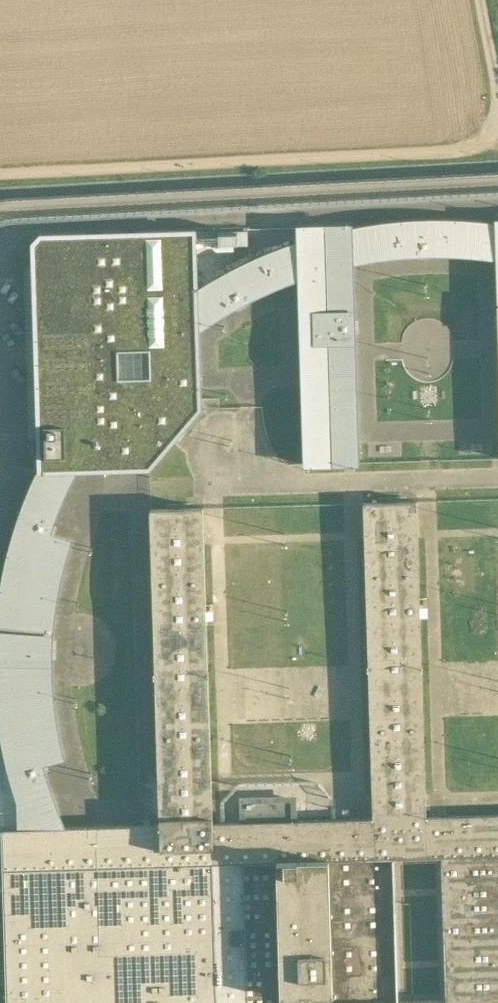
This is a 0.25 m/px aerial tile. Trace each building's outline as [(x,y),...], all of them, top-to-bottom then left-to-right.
[(360,238),(361,274),(391,269),(430,266),(463,266),(497,269),(497,234),(462,230),(427,230),(391,232),(360,238)] [(360,234),(298,236),(299,252),(300,293),(306,481),(368,479),(361,274),(360,238),(360,234)] [(205,241),(37,243),(41,483),(41,486),(83,484),(157,481),(209,419),(207,342),(206,295),(205,241)] [(221,285),(206,295),(207,342),(222,331),(252,314),(276,302),(300,293),(299,252),(282,258),(260,267),(240,276),(221,285)] [(4,832),(69,830),(66,826),(61,814),(55,794),(51,779),(71,772),(70,764),(64,731),(60,690),(60,664),(64,632),(68,602),(73,575),(81,552),(59,543),(67,521),(74,504),(83,484),(41,486),(41,483),(35,493),(20,533),(9,575),(1,624),(0,633),(0,742),(4,832)] [(366,506),(375,820),(304,822),(303,799),(243,801),(244,823),(218,824),(209,513),(153,515),(162,827),(69,830),(4,832),(9,1002),(497,1002),(497,819),(433,820),(424,505),(366,506)] [(279,575),(254,576),(255,596),(280,595),(279,575)] [(253,598),(252,628),(277,629),(278,599),(253,598)] [(284,768),(279,639),(253,640),(258,769),(284,768)] [(304,765),(324,765),(322,741),(303,742),(304,765)]
